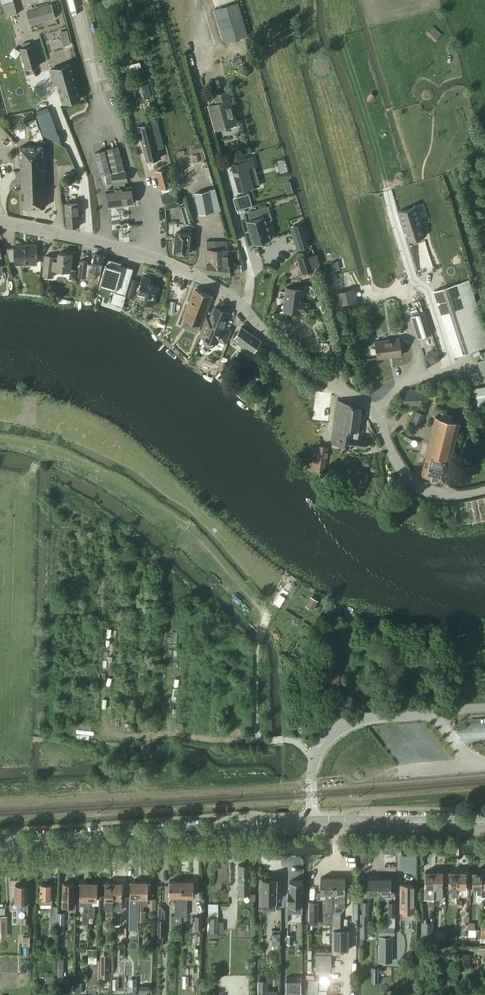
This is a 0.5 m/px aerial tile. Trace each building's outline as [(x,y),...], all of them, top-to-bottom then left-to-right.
[(238,2),(214,9),(225,42),(248,35),(238,2)] [(51,4),(27,11),(31,24),(55,17),(51,4)] [(21,48),(27,69),(39,66),(33,45),(21,48)] [(64,103),(80,98),(70,64),(51,70),(55,85),(58,84),(64,103)] [(139,66),(119,71),(121,77),(140,72),(139,66)] [(217,103),(210,105),(212,114),(216,113),(221,128),(237,123),(230,99),(217,103)] [(157,121),(138,126),(147,161),(161,158),(156,139),(161,138),(157,121)] [(44,164),(43,145),(20,146),(21,165),(44,164)] [(101,175),(112,172),(124,169),(117,145),(105,149),(94,152),(101,175)] [(252,158),(231,163),(233,172),(234,171),(235,175),(234,175),(239,191),(253,187),(248,168),(254,166),(252,158)] [(44,164),(21,165),(22,207),(46,206),(44,164)] [(171,184),(170,176),(168,168),(156,171),(161,189),(172,187),(171,184)] [(112,172),(112,179),(113,182),(117,181),(118,187),(107,189),(109,206),(134,203),(131,186),(124,187),(124,181),(127,180),(125,170),(124,170),(124,169),(112,172)] [(293,191),(290,180),(283,182),(286,193),(293,191)] [(181,205),(177,190),(161,194),(165,209),(181,205)] [(214,211),(210,190),(195,193),(199,213),(214,211)] [(249,193),(243,195),(246,207),(252,205),(249,193)] [(80,226),(78,203),(65,204),(67,227),(80,226)] [(251,220),(247,221),(254,244),(258,243),(259,245),(267,242),(266,240),(270,239),(265,221),(272,219),(268,206),(248,212),(251,220)] [(415,206),(398,212),(404,229),(405,229),(409,241),(423,236),(420,224),(421,224),(415,206)] [(189,254),(191,233),(176,232),(174,252),(189,254)] [(299,241),(295,243),(297,251),(309,247),(304,233),(297,235),(299,241)] [(228,264),(228,250),(227,250),(227,240),(207,240),(207,249),(208,249),(208,263),(208,273),(229,274),(229,264),(228,264)] [(37,264),(37,244),(15,244),(15,247),(7,248),(10,261),(15,261),(15,264),(37,264)] [(53,276),(54,269),(71,271),(73,254),(59,252),(58,257),(45,255),(43,275),(53,276)] [(102,267),(106,253),(105,252),(104,255),(94,252),(91,263),(88,263),(88,261),(80,260),(78,276),(83,277),(91,282),(98,273),(100,274),(102,267)] [(314,270),(309,253),(297,257),(302,274),(314,270)] [(104,269),(100,284),(111,288),(115,289),(111,302),(123,305),(131,277),(119,273),(121,264),(122,262),(107,258),(104,269)] [(138,291),(146,293),(143,303),(154,306),(160,286),(151,283),(152,278),(142,275),(138,291)] [(131,278),(129,284),(126,296),(132,298),(138,280),(131,278)] [(430,292),(448,350),(451,358),(484,347),(484,327),(470,279),(430,292)] [(310,303),(302,302),(304,289),(286,287),(285,297),(283,296),(283,301),(284,301),(283,310),(309,313),(310,303)] [(188,306),(184,318),(201,324),(212,296),(194,290),(190,302),(193,303),(191,307),(188,306)] [(207,317),(200,336),(202,337),(202,338),(204,338),(203,340),(204,343),(205,345),(207,347),(209,347),(211,347),(213,347),(214,347),(215,346),(216,344),(218,344),(219,341),(225,343),(230,330),(224,327),(230,312),(214,306),(210,318),(207,317)] [(425,312),(411,317),(418,338),(432,334),(425,312)] [(154,324),(153,326),(154,328),(155,329),(158,329),(159,327),(164,329),(165,325),(160,324),(159,321),(157,320),(156,320),(154,322),(154,324)] [(241,346),(251,333),(243,327),(237,335),(235,333),(231,339),(241,346)] [(261,341),(251,333),(241,346),(252,354),(261,341)] [(376,340),(378,355),(393,353),(393,356),(402,354),(399,337),(376,340)] [(432,351),(425,359),(429,363),(437,355),(432,351)] [(257,360),(255,371),(262,372),(264,361),(257,360)] [(221,361),(218,371),(225,374),(229,364),(226,363),(221,361)] [(255,372),(254,379),(263,380),(263,373),(255,372)] [(474,388),(479,406),(484,404),(484,385),(474,388)] [(422,407),(421,389),(402,389),(404,407),(422,407)] [(362,406),(338,399),(332,442),(367,447),(367,439),(358,438),(362,406)] [(416,410),(410,426),(419,430),(425,413),(416,410)] [(426,455),(450,461),(460,422),(435,416),(426,455)] [(325,472),(329,446),(318,445),(317,447),(314,446),(313,454),(316,455),(316,459),(312,459),(311,469),(325,472)] [(445,481),(450,461),(426,455),(421,475),(445,481)] [(295,585),(289,595),(292,597),(298,587),(295,585)] [(311,597),(306,606),(314,610),(319,602),(311,597)] [(339,684),(338,673),(322,674),(322,685),(339,684)] [(251,864),(239,864),(238,894),(250,894),(251,864)] [(425,886),(425,899),(434,899),(434,870),(430,870),(429,871),(425,871),(425,886)] [(434,870),(434,899),(439,899),(440,899),(443,899),(443,886),(443,871),(439,871),(439,870),(434,870)] [(458,896),(458,894),(458,870),(453,870),(453,871),(449,871),(449,886),(454,886),(454,896),(458,897),(458,896)] [(458,870),(458,894),(463,894),(463,887),(466,887),(467,872),(463,872),(462,870),(458,870)] [(477,900),(482,900),(482,870),(476,870),(476,872),(473,872),(473,887),(477,887),(477,900)] [(262,899),(268,899),(270,899),(270,907),(276,907),(276,876),(273,876),(273,875),(265,874),(265,876),(262,876),(262,899)] [(321,893),(317,893),(317,899),(327,899),(327,912),(333,912),(334,878),(321,877),(321,893)] [(332,929),(332,950),(349,950),(349,929),(340,929),(341,912),(345,908),(345,894),(345,878),(334,878),(333,912),(333,929),(332,929)] [(367,894),(380,894),(380,878),(367,878),(367,894)] [(391,878),(380,878),(380,894),(391,894),(391,878)] [(131,881),(131,911),(133,911),(139,911),(140,904),(140,881),(136,881),(136,880),(133,880),(132,881),(131,881)] [(139,911),(139,921),(144,922),(144,904),(148,904),(148,901),(148,899),(148,896),(148,882),(147,882),(147,880),(144,880),(143,881),(140,881),(140,904),(139,911)] [(300,911),(300,880),(288,880),(288,889),(286,889),(286,899),(286,901),(286,911),(300,911)] [(72,881),(67,881),(66,883),(63,883),(63,906),(74,906),(75,883),(72,883),(72,881)] [(80,882),(79,905),(84,905),(83,931),(88,931),(88,916),(89,882),(86,882),(85,881),(82,881),(81,882),(80,882)] [(89,882),(88,916),(95,916),(95,905),(93,905),(93,898),(97,898),(98,882),(96,882),(96,881),(93,881),(92,882),(89,882)] [(113,910),(114,882),(111,882),(110,881),(107,881),(106,882),(105,882),(104,909),(113,910)] [(114,882),(113,910),(122,910),(122,898),(122,882),(121,882),(121,881),(118,881),(117,882),(114,882)] [(182,881),(170,881),(170,896),(177,896),(177,902),(176,902),(176,916),(182,916),(182,881)] [(194,881),(182,881),(182,916),(187,915),(187,896),(194,896),(194,881)] [(26,883),(23,883),(22,884),(16,884),(15,901),(20,901),(20,908),(29,909),(29,885),(27,884),(26,883)] [(53,883),(40,883),(40,903),(52,903),(53,883)] [(401,907),(401,912),(415,912),(415,885),(414,884),(402,884),(401,907)] [(311,902),(310,922),(318,922),(319,902),(311,902)] [(219,932),(219,930),(219,921),(219,917),(219,909),(218,909),(218,904),(209,904),(208,918),(210,917),(210,932),(218,932),(219,932)] [(422,926),(422,936),(433,936),(433,926),(422,926)] [(272,932),(272,941),(280,941),(280,933),(272,932)] [(393,936),(379,936),(379,962),(393,962),(393,936)] [(100,954),(100,972),(110,972),(110,954),(100,954)] [(459,955),(458,967),(469,968),(470,956),(459,955)] [(55,971),(46,971),(46,979),(55,980),(55,971)] [(286,994),(299,994),(301,994),(301,977),(286,976),(286,994)] [(259,980),(259,994),(277,994),(277,991),(268,991),(268,980),(259,980)] [(139,985),(139,992),(139,994),(147,994),(147,992),(149,992),(150,986),(147,986),(139,985)]
